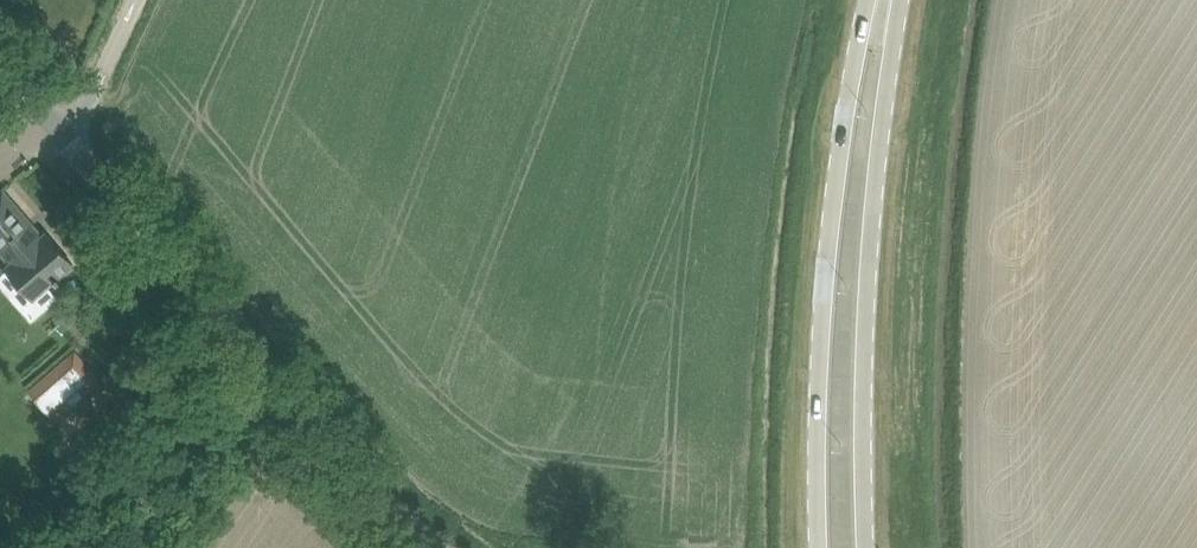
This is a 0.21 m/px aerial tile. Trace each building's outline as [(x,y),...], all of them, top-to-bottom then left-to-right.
[(23,288),(40,273),(48,283),(45,286),(46,287),(54,280),(56,282),(60,278),(58,276),(73,263),(46,231),(43,234),(3,188),(0,190),(0,252),(9,263),(5,267),(23,288)] [(62,365),(30,392),(54,419),(85,391),(98,380),(90,370),(86,373),(80,366),(83,363),(75,353),(62,365)]
